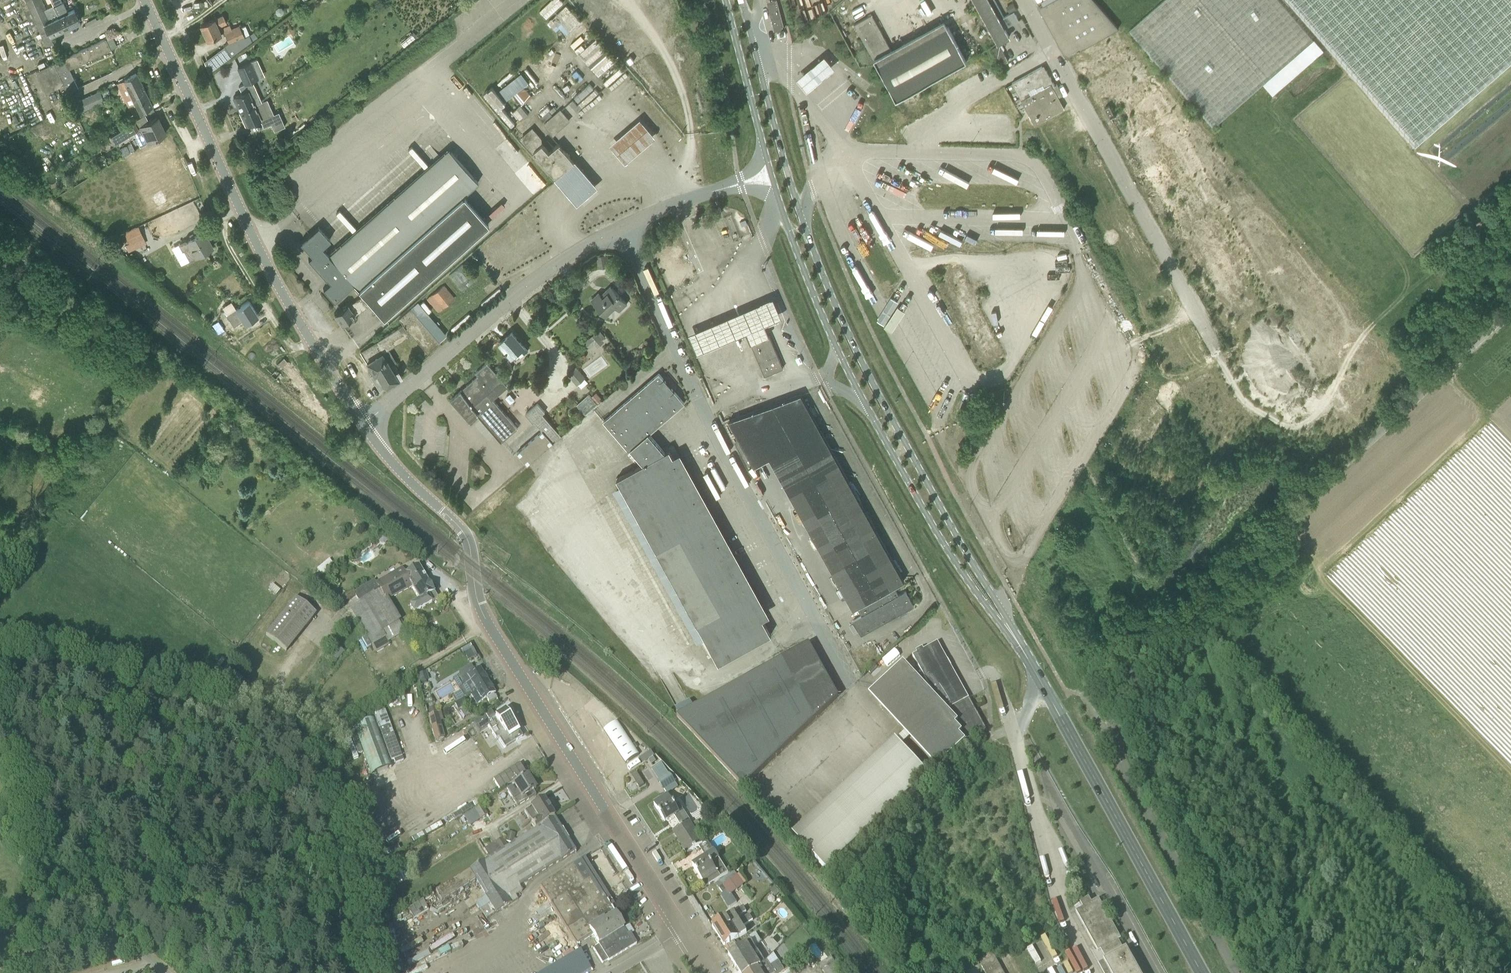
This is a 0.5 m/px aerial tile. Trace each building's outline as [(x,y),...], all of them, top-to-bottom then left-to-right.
[(42,0),(27,0),(26,1),(25,0),(19,0),(34,30),(39,28),(41,33),(48,30),(45,24),(53,20),(48,9),(46,10),(42,0)] [(564,2),(562,0),(551,0),(540,10),(547,18),(564,2)] [(768,6),(775,30),(784,27),(784,28),(785,28),(777,0),(773,0),(775,4),(768,6)] [(930,1),(930,0),(909,0),(903,5),(911,15),(930,1)] [(1005,28),(1018,21),(1013,12),(1005,17),(995,0),(975,0),(999,43),(1010,37),(1005,28)] [(1043,5),(1039,7),(1066,57),(1119,28),(1095,0),(1044,0),(1042,1),(1043,5)] [(1130,31),(1158,64),(1214,128),(1263,84),(1314,41),(1278,0),(1164,0),(1130,31)] [(88,11),(98,6),(96,1),(86,6),(88,11)] [(1013,2),(1006,6),(1010,13),(1017,10),(1013,2)] [(75,6),(67,10),(64,6),(60,4),(54,7),(57,13),(59,17),(64,29),(81,20),(75,6)] [(50,36),(64,29),(59,17),(57,13),(54,7),(53,7),(53,6),(48,9),(53,20),(45,24),(48,30),(50,36)] [(566,6),(548,22),(556,31),(560,28),(566,35),(580,21),(566,6)] [(872,14),(855,24),(874,59),(877,64),(877,65),(897,100),(921,87),(967,61),(948,26),(895,56),(872,14)] [(223,15),(222,16),(213,20),(213,19),(201,25),(208,40),(221,34),(217,27),(226,22),(223,15)] [(953,34),(960,30),(955,20),(948,24),(953,34)] [(224,33),(229,45),(244,38),(248,36),(243,25),(239,27),(239,26),(224,33)] [(53,42),(50,36),(48,30),(41,33),(46,45),(53,42)] [(70,70),(111,49),(106,39),(54,63),(64,85),(68,93),(79,88),(70,70)] [(596,74),(608,67),(600,53),(603,52),(598,44),(593,48),(591,44),(581,50),(596,74)] [(1000,44),(991,48),(1000,66),(1008,61),(1000,44)] [(225,46),(205,61),(210,72),(232,56),(225,46)] [(1510,59),(1510,51),(1491,69),(1495,73),(1510,59)] [(795,78),(805,90),(832,67),(822,55),(795,78)] [(233,97),(240,111),(254,105),(262,101),(252,81),(265,75),(258,59),(238,68),(245,83),(239,86),(242,93),(233,97)] [(45,93),(64,85),(54,63),(36,72),(45,93)] [(1047,70),(1044,65),(1012,82),(1013,82),(1022,100),(1032,95),(1029,90),(1035,86),(1036,88),(1044,84),(1046,87),(1052,84),(1053,86),(1055,85),(1047,70)] [(140,113),(153,107),(137,73),(123,80),(125,84),(114,89),(121,103),(122,103),(125,107),(135,102),(140,113)] [(497,92),(504,101),(513,95),(521,105),(532,97),(523,87),(529,82),(522,73),(497,92)] [(590,84),(574,98),(579,102),(594,88),(590,84)] [(1036,124),(1039,123),(1039,122),(1065,108),(1059,97),(1063,95),(1057,84),(1055,85),(1053,86),(1052,84),(1046,87),(1032,95),(1022,100),(1027,109),(1028,110),(1036,124)] [(100,91),(100,92),(102,97),(110,93),(107,87),(100,91)] [(504,101),(497,92),(493,87),(489,90),(488,90),(485,93),(511,126),(515,122),(502,107),(506,104),(504,101)] [(72,105),(76,113),(104,100),(100,92),(86,98),(72,105)] [(265,126),(271,123),(275,131),(286,126),(279,111),(274,114),(267,99),(262,101),(254,105),(261,119),(265,126)] [(261,119),(254,105),(240,111),(246,126),(261,119)] [(1114,115),(1109,106),(1104,109),(1109,118),(1114,115)] [(560,110),(553,117),(562,127),(569,120),(560,110)] [(658,132),(642,115),(612,141),(628,159),(658,132)] [(139,126),(147,144),(162,138),(167,135),(159,117),(139,126)] [(562,127),(553,117),(545,124),(554,134),(562,127)] [(138,130),(133,122),(111,135),(116,143),(138,130)] [(533,152),(534,152),(556,178),(575,162),(559,144),(549,152),(543,145),(543,144),(542,139),(532,128),(520,138),(533,152)] [(131,143),(119,150),(123,156),(135,150),(131,143)] [(318,227),(316,228),(310,234),(301,242),(310,253),(312,255),(308,259),(326,279),(325,280),(328,284),(323,288),(334,301),(354,284),(359,289),(418,236),(443,265),(488,224),(463,196),(478,183),(448,150),(329,255),(322,248),(330,240),(318,227)] [(577,163),(557,180),(581,207),(600,190),(577,163)] [(341,203),(339,205),(357,223),(359,221),(341,203)] [(139,227),(125,232),(120,234),(124,245),(126,244),(126,245),(129,252),(147,245),(139,227)] [(182,265),(213,247),(204,232),(188,240),(187,238),(186,238),(186,240),(172,247),(182,265)] [(418,236),(359,289),(384,317),(443,265),(418,236)] [(651,270),(646,272),(656,297),(661,295),(651,270)] [(12,275),(8,281),(19,287),(23,281),(12,275)] [(444,286),(427,300),(438,312),(455,299),(444,286)] [(613,288),(604,296),(603,297),(599,293),(592,300),(606,315),(616,306),(621,310),(628,304),(613,288)] [(773,295),(688,332),(697,351),(746,331),(751,343),(769,335),(764,323),(782,316),(773,295)] [(355,315),(367,307),(361,298),(349,306),(348,304),(334,313),(342,324),(350,318),(353,322),(358,319),(355,315)] [(245,324),(258,315),(249,301),(236,309),(238,313),(230,318),(234,324),(242,319),(245,324)] [(421,304),(428,312),(431,309),(424,301),(421,304)] [(417,302),(398,318),(402,324),(360,352),(373,374),(395,360),(388,350),(412,334),(427,352),(439,341),(446,335),(417,302)] [(569,314),(578,308),(574,302),(565,309),(569,314)] [(218,321),(212,325),(218,335),(224,331),(218,321)] [(600,331),(596,334),(595,333),(584,343),(590,348),(594,344),(598,348),(604,342),(602,340),(605,337),(600,331)] [(528,350),(513,332),(500,343),(511,356),(516,352),(520,357),(528,350)] [(783,368),(769,335),(751,343),(765,376),(783,368)] [(649,352),(649,349),(647,347),(644,347),(641,349),(641,352),(644,355),(647,355),(649,352)] [(284,359),(277,365),(281,369),(288,363),(284,359)] [(395,360),(373,374),(370,376),(379,390),(402,376),(394,364),(396,362),(395,360)] [(508,386),(488,362),(476,372),(478,375),(451,399),(470,421),(478,414),(502,442),(518,428),(493,399),(508,386)] [(572,376),(580,388),(588,382),(580,370),(572,376)] [(771,634),(670,449),(665,452),(649,434),(685,403),(659,373),(604,421),(629,450),(630,449),(643,464),(617,478),(719,664),(771,634)] [(603,400),(597,392),(591,397),(598,404),(603,400)] [(904,581),(801,395),(729,421),(755,466),(770,458),(846,595),(854,609),(857,607),(862,616),(853,621),(862,635),(914,606),(906,591),(899,595),(894,587),(904,581)] [(505,399),(500,403),(506,411),(512,406),(505,399)] [(538,403),(529,411),(536,419),(545,412),(538,403)] [(536,419),(529,411),(526,414),(533,422),(536,419)] [(543,429),(553,442),(562,435),(545,416),(537,423),(543,430),(543,429)] [(528,464),(553,442),(543,429),(543,430),(517,452),(528,464)] [(535,499),(531,501),(528,497),(516,505),(522,513),(526,511),(527,513),(539,504),(535,499)] [(317,570),(322,576),(334,566),(329,560),(317,570)] [(376,584),(374,581),(354,593),(359,601),(362,599),(379,589),(386,602),(412,587),(413,590),(428,581),(419,566),(405,574),(402,569),(376,584)] [(434,592),(428,581),(413,590),(420,601),(410,606),(414,613),(432,603),(438,599),(434,592)] [(385,638),(371,646),(375,653),(390,645),(388,642),(405,632),(386,602),(379,589),(362,599),(385,638)] [(287,653),(316,615),(296,598),(266,636),(287,653)] [(348,608),(371,646),(385,638),(362,599),(359,601),(348,608)] [(952,708),(969,699),(938,642),(913,656),(932,691),(949,709),(952,708)] [(783,658),(705,701),(677,717),(744,787),(839,697),(809,643),(783,658)] [(470,644),(460,651),(462,655),(464,654),(468,661),(477,656),(470,644)] [(336,661),(344,652),(337,645),(328,654),(336,661)] [(937,768),(968,741),(961,734),(964,731),(958,724),(960,722),(957,718),(950,710),(949,709),(932,691),(906,662),(878,688),(869,695),(937,768)] [(451,697),(455,703),(463,698),(470,694),(489,683),(480,669),(474,672),(470,665),(458,673),(459,676),(452,680),(460,692),(451,697)] [(876,666),(869,672),(871,674),(878,668),(876,666)] [(429,681),(426,672),(418,675),(420,683),(429,681)] [(470,694),(477,705),(487,699),(489,703),(497,698),(495,696),(494,696),(493,695),(495,694),(489,683),(470,694)] [(455,703),(454,704),(458,711),(468,705),(463,698),(455,703)] [(980,734),(986,730),(969,699),(952,708),(966,733),(964,735),(966,738),(979,732),(980,734)] [(394,734),(385,710),(352,723),(353,727),(374,720),(378,730),(379,729),(382,738),(394,734)] [(497,738),(504,748),(522,737),(505,710),(494,717),(491,711),(473,722),(479,732),(488,727),(496,739),(497,738)] [(428,716),(435,742),(445,738),(437,713),(428,716)] [(371,775),(392,767),(378,730),(374,720),(353,727),(371,775)] [(603,731),(626,764),(639,755),(617,722),(603,731)] [(395,764),(404,761),(394,734),(382,738),(391,761),(394,759),(395,764)] [(895,739),(791,834),(826,870),(929,776),(895,739)] [(526,774),(519,763),(493,780),(500,790),(526,774)] [(669,774),(661,763),(651,769),(658,779),(667,795),(678,788),(669,774)] [(637,773),(632,775),(640,788),(644,785),(637,773)] [(506,789),(506,790),(513,800),(517,807),(536,795),(533,791),(535,789),(527,776),(506,789)] [(11,802),(0,783),(0,808),(11,802)] [(679,805),(676,807),(668,795),(653,804),(665,823),(675,817),(681,827),(690,822),(690,821),(684,810),(683,811),(679,805)] [(524,812),(536,830),(554,818),(543,800),(524,812)] [(487,815),(481,805),(474,809),(481,820),(487,815)] [(474,809),(463,816),(469,826),(481,820),(474,809)] [(508,848),(489,859),(436,893),(442,903),(476,882),(490,904),(481,910),(487,920),(519,901),(516,897),(523,893),(520,888),(576,853),(554,818),(536,830),(508,848)] [(681,827),(672,833),(686,855),(699,846),(704,844),(693,828),(691,824),(690,822),(681,827)] [(516,835),(507,833),(505,842),(513,844),(516,835)] [(489,859),(508,848),(502,839),(484,850),(489,859)] [(721,878),(728,874),(714,852),(707,841),(704,844),(699,846),(705,857),(692,865),(706,887),(720,877),(721,878)] [(615,915),(581,861),(540,886),(545,893),(548,898),(576,945),(592,935),(588,929),(603,920),(604,921),(615,915)] [(716,884),(723,893),(720,895),(729,909),(737,903),(731,895),(746,884),(740,875),(737,877),(733,872),(719,882),(716,884)] [(780,894),(775,888),(770,891),(775,898),(780,894)] [(1098,953),(1100,952),(1103,951),(1116,943),(1118,942),(1121,941),(1098,900),(1075,913),(1098,953)] [(742,926),(743,928),(753,921),(749,915),(739,922),(737,918),(746,912),(744,908),(713,927),(720,940),(742,926)] [(598,945),(624,928),(615,915),(604,921),(603,920),(588,929),(592,935),(598,945)] [(747,934),(743,928),(742,926),(720,940),(728,952),(736,945),(734,942),(739,939),(747,934)] [(602,964),(604,963),(608,960),(609,961),(634,945),(624,928),(598,945),(599,946),(593,949),(602,964)] [(752,941),(729,955),(736,966),(759,952),(752,941)] [(1124,952),(1121,953),(1108,960),(1106,961),(1103,963),(1109,972),(1139,972),(1126,950),(1124,952)] [(562,963),(561,964),(545,972),(586,972),(591,970),(580,952),(562,963)] [(740,972),(750,972),(760,967),(765,962),(759,952),(736,966),(740,972)] [(784,971),(778,962),(773,954),(766,961),(765,962),(760,967),(750,972),(782,972),(784,971)] [(992,959),(999,972),(1003,972),(995,957),(992,959)] [(826,972),(841,972),(832,959),(821,966),(826,972)] [(992,959),(980,965),(985,972),(999,972),(992,959)]
